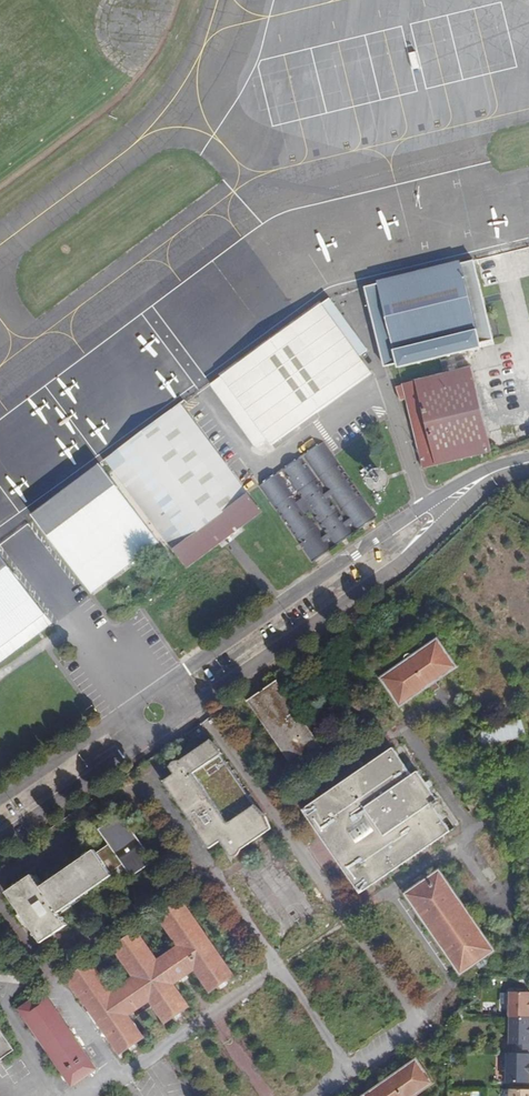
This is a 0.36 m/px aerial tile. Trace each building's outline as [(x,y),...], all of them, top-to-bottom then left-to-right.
[(492,343),(473,258),(364,287),(383,367),(395,364),(396,368),(492,343)] [(327,301),(207,387),(255,452),(266,443),(271,450),(370,377),(357,359),(365,353),(327,301)] [(404,385),(407,399),(423,470),(491,453),(469,366),(403,383),(404,385)] [(398,401),(407,399),(404,385),(393,387),(398,401)] [(178,399),(104,456),(187,565),(242,523),(248,519),(262,508),(178,399)] [(317,440),(254,486),(312,564),(374,518),(317,440)] [(98,460),(29,512),(90,592),(158,539),(98,460)] [(49,623),(0,559),(0,661),(49,623)] [(382,682),(402,711),(460,673),(440,644),(382,682)] [(248,706),(294,774),(325,753),(278,685),(248,706)] [(526,737),(521,722),(469,737),(474,753),(526,737)] [(222,759),(211,746),(170,773),(175,782),(165,789),(212,855),(222,849),(231,862),(234,864),(238,864),(240,861),(242,856),(272,836),(265,822),(255,812),(229,830),(194,779),(222,759)] [(360,899),(452,837),(437,815),(442,812),(420,779),(414,782),(394,753),(303,815),(360,899)] [(68,913),(60,900),(122,859),(131,872),(154,856),(122,808),(100,823),(112,840),(102,846),(97,838),(42,875),(34,863),(9,880),(43,930),(68,913)] [(407,900),(463,981),(498,958),(442,876),(407,900)] [(91,960),(65,978),(119,1054),(145,1037),(131,1016),(149,1003),(163,1023),(190,1005),(175,985),(195,971),(209,992),(233,975),(179,898),(155,915),(175,944),(158,957),(137,928),(110,946),(131,976),(112,990),(91,960)] [(509,994),(508,1018),(528,1018),(528,998),(528,993),(509,994)] [(44,996),(19,1012),(70,1087),(95,1070),(44,996)] [(528,1018),(508,1018),(507,1044),(528,1043),(528,1018)] [(14,1047),(0,1026),(0,1057),(14,1047)] [(528,1049),(507,1049),(506,1082),(528,1082),(528,1049)] [(437,1080),(419,1053),(356,1095),(414,1095),(437,1080)]
